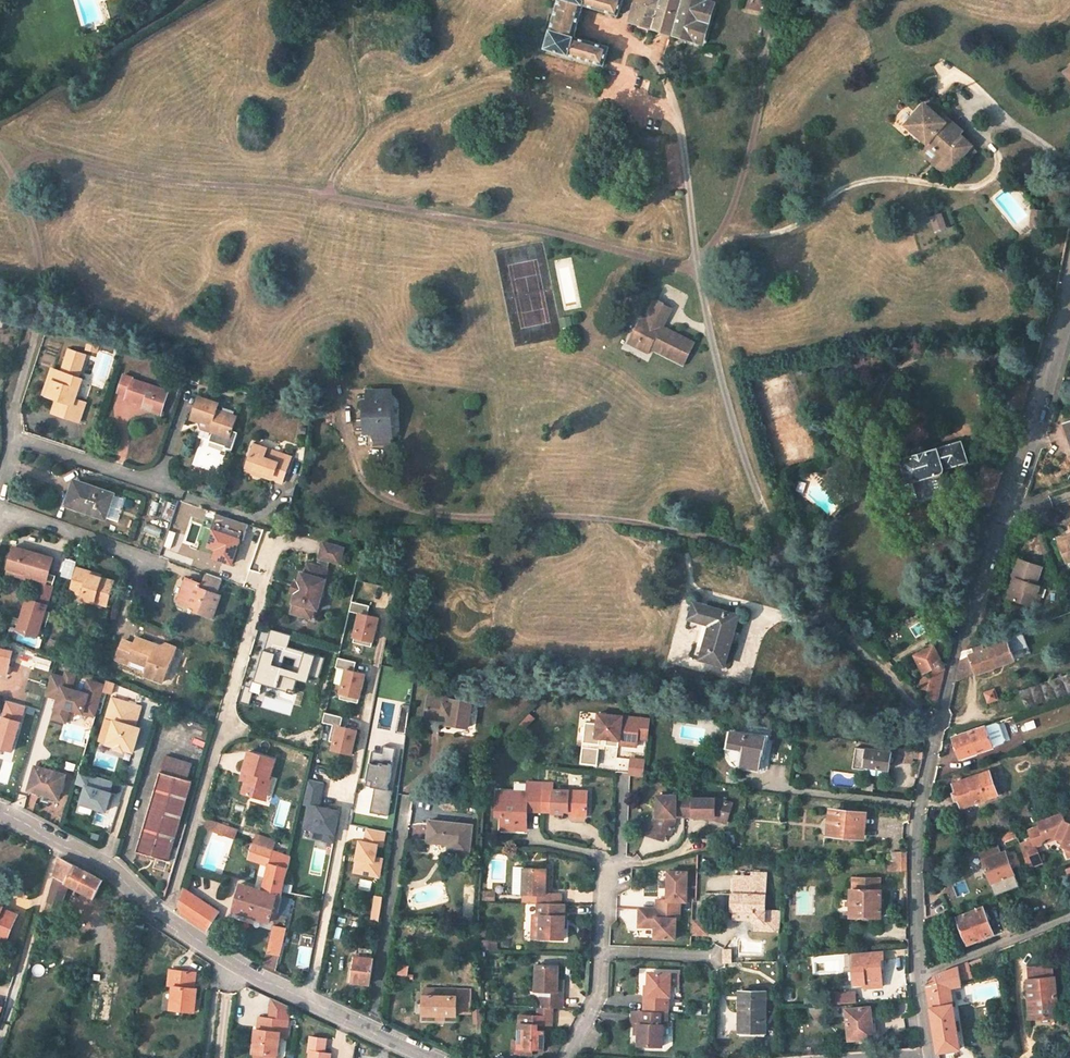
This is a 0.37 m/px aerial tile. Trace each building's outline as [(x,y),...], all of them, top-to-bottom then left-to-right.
[(623,0),(560,0),(546,48),(603,65),(609,46),(575,36),(583,5),(619,15),(623,0)] [(694,0),(637,0),(631,19),(703,41),(703,40),(711,14),(714,6),(694,0)] [(381,17),(391,18),(392,9),(382,8),(381,17)] [(708,42),(716,15),(711,14),(703,40),(708,42)] [(905,126),(945,160),(952,152),(960,160),(972,146),(959,135),(963,131),(944,114),(940,119),(923,104),(905,126)] [(945,160),(953,168),(960,160),(952,152),(945,160)] [(1042,211),(1032,210),(1031,227),(1040,228),(1042,211)] [(935,232),(947,228),(943,216),(931,219),(935,232)] [(684,364),(694,344),(662,328),(672,307),(656,300),(646,320),(640,317),(630,337),(637,340),(634,345),(649,352),(652,348),(684,364)] [(79,377),(87,356),(68,349),(61,371),(79,377)] [(56,380),(53,386),(49,385),(45,395),(57,399),(74,405),(69,418),(79,422),(85,402),(75,399),(83,379),(79,377),(61,371),(51,368),(48,377),(56,380)] [(161,411),(167,391),(132,380),(132,378),(123,375),(117,393),(127,395),(125,399),(143,405),(161,411)] [(48,377),(46,384),(49,385),(53,386),(56,380),(48,377)] [(370,404),(368,404),(368,432),(380,431),(380,430),(389,430),(389,403),(388,392),(370,392),(370,404)] [(229,438),(237,416),(217,410),(219,404),(198,397),(191,419),(199,422),(201,429),(229,438)] [(53,413),(69,418),(74,405),(57,399),(53,413)] [(142,410),(159,415),(161,411),(143,405),(142,410)] [(376,432),(376,444),(389,444),(389,430),(380,430),(380,431),(376,432)] [(968,460),(962,441),(938,449),(943,466),(947,465),(947,467),(968,460)] [(281,483),(290,457),(254,445),(247,466),(260,471),(258,475),(281,483)] [(926,452),(924,445),(913,449),(915,456),(926,452)] [(943,466),(938,449),(926,452),(915,456),(902,460),(906,476),(908,478),(912,480),(913,480),(940,472),(942,470),(943,466)] [(247,466),(245,471),(258,475),(260,471),(247,466)] [(1002,471),(984,466),(974,500),(990,504),(995,490),(1002,471)] [(116,520),(124,499),(113,496),(114,493),(77,481),(68,506),(105,518),(105,516),(116,520)] [(175,510),(190,514),(192,506),(175,500),(174,503),(163,500),(158,517),(171,522),(175,510)] [(1068,562),(1069,561),(1069,535),(1059,539),(1068,562)] [(344,547),(323,542),(319,557),(340,563),(344,547)] [(54,559),(14,547),(7,570),(25,575),(47,581),(54,559)] [(1037,584),(1043,565),(1019,558),(1013,577),(1014,577),(1018,578),(1015,586),(1012,585),(1008,598),(1034,606),(1041,585),(1037,584)] [(314,575),(317,565),(308,563),(305,573),(314,575)] [(326,579),(328,568),(317,565),(314,575),(305,573),(302,572),(300,581),(297,592),(294,603),(296,603),(293,613),(303,616),(306,606),(316,609),(319,609),(327,579),(326,579)] [(103,575),(78,567),(71,592),(82,595),(81,598),(107,606),(109,597),(114,580),(102,577),(103,575)] [(7,570),(6,575),(24,580),(25,575),(7,570)] [(221,595),(216,594),(222,578),(206,573),(202,585),(186,579),(178,600),(197,606),(195,611),(214,617),(221,595)] [(56,588),(45,585),(42,597),(52,600),(56,588)] [(1034,606),(1038,608),(1045,587),(1041,585),(1034,606)] [(379,617),(368,615),(370,605),(352,601),(350,611),(361,613),(354,642),(372,646),(379,617)] [(50,608),(29,602),(21,631),(42,637),(50,608)] [(724,665),(738,615),(695,602),(690,619),(710,625),(701,659),(724,665)] [(306,606),(303,616),(313,619),(316,609),(306,606)] [(1062,621),(1069,618),(1069,611),(1060,615),(1062,621)] [(958,616),(951,614),(947,629),(951,629),(954,630),(958,616)] [(261,651),(254,682),(275,688),(279,675),(307,682),(313,656),(287,649),(289,635),(269,631),(264,651),(261,651)] [(1011,651),(1019,648),(1013,633),(962,652),(961,659),(955,680),(1015,660),(1011,651)] [(163,683),(176,648),(164,644),(160,647),(137,638),(134,645),(122,641),(116,659),(128,664),(130,660),(148,667),(145,676),(163,683)] [(935,668),(926,698),(936,701),(943,675),(945,665),(945,664),(944,661),(943,661),(941,659),(938,659),(932,645),(914,655),(924,674),(935,668)] [(12,652),(0,649),(0,672),(7,674),(12,652)] [(48,671),(51,661),(33,656),(32,660),(37,661),(35,667),(48,671)] [(337,668),(347,670),(340,699),(359,703),(366,674),(355,671),(357,662),(339,658),(337,668)] [(68,714),(70,709),(95,717),(105,686),(89,681),(84,696),(76,693),(77,691),(72,689),(76,675),(67,672),(65,678),(59,698),(55,710),(68,714)] [(59,698),(65,678),(52,673),(46,694),(59,698)] [(991,709),(995,722),(1069,696),(1069,673),(1019,690),(1025,703),(1013,707),(1011,703),(991,709)] [(997,690),(985,691),(985,702),(997,701),(997,690)] [(468,727),(473,699),(452,696),(451,702),(445,701),(446,698),(429,695),(425,717),(448,721),(447,724),(468,727)] [(135,726),(141,706),(113,698),(107,718),(114,720),(108,743),(116,745),(115,747),(125,750),(126,749),(133,750),(140,728),(135,726)] [(5,701),(0,718),(0,749),(12,751),(25,707),(5,701)] [(68,714),(55,710),(53,718),(66,722),(68,714)] [(341,726),(344,717),(326,713),(323,722),(334,725),(330,741),(335,742),(334,749),(352,754),(357,735),(350,734),(352,729),(341,726)] [(523,730),(534,719),(529,713),(517,724),(523,730)] [(623,716),(599,714),(597,737),(611,739),(619,740),(618,745),(636,747),(637,735),(621,734),(623,716)] [(953,736),(960,758),(994,747),(986,725),(953,736)] [(765,739),(733,732),(730,747),(740,749),(744,754),(741,766),(759,769),(765,739)] [(391,792),(387,791),(397,749),(383,746),(382,753),(373,751),(366,780),(372,781),(370,787),(374,788),(368,813),(385,817),(391,792)] [(890,769),(893,752),(887,752),(887,748),(881,747),(880,750),(869,748),(868,750),(862,749),(858,749),(854,767),(866,769),(866,765),(890,769)] [(924,753),(907,749),(905,760),(921,763),(924,753)] [(275,759),(250,752),(244,770),(249,772),(242,792),(259,798),(263,786),(269,788),(272,778),(269,778),(275,759)] [(164,755),(160,771),(137,851),(169,861),(192,781),(186,779),(191,763),(164,755)] [(646,776),(646,758),(631,758),(631,776),(646,776)] [(65,775),(35,766),(29,789),(58,798),(65,775)] [(990,770),(953,783),(961,807),(998,794),(990,770)] [(109,792),(112,781),(79,771),(75,783),(86,786),(81,803),(93,807),(106,811),(111,793),(109,792)] [(474,776),(458,774),(455,790),(471,792),(474,776)] [(326,783),(310,779),(304,804),(309,805),(304,828),(325,833),(323,841),(333,843),(340,812),(320,807),(326,783)] [(543,783),(527,782),(526,792),(497,791),(496,815),(501,815),(501,829),(518,829),(518,824),(527,825),(528,809),(534,809),(534,811),(541,812),(543,783)] [(269,788),(263,786),(259,798),(265,800),(269,788)] [(541,812),(552,812),(552,814),(563,815),(564,811),(571,811),(572,815),(586,815),(588,813),(588,791),(553,790),(553,793),(542,792),(541,812)] [(651,828),(671,833),(676,817),(715,817),(727,821),(734,804),(717,798),(677,797),(677,795),(656,794),(657,817),(655,817),(651,828)] [(93,807),(81,803),(78,811),(91,815),(93,807)] [(863,814),(833,811),(830,833),(861,837),(863,814)] [(1037,821),(1039,827),(1029,831),(1033,842),(1035,846),(1057,837),(1064,840),(1063,845),(1069,848),(1069,823),(1064,821),(1061,812),(1037,821)] [(239,829),(207,818),(204,827),(204,828),(236,839),(239,829)] [(470,853),(473,825),(429,820),(427,841),(449,844),(448,850),(470,853)] [(651,828),(649,837),(665,841),(667,833),(651,828)] [(388,834),(369,830),(367,842),(363,842),(358,871),(382,876),(384,864),(380,863),(384,842),(387,842),(388,834)] [(275,842),(255,835),(252,844),(273,851),(275,842)] [(1030,843),(1021,847),(1029,867),(1042,862),(1035,846),(1033,842),(1030,843)] [(252,844),(247,859),(269,866),(262,889),(241,883),(240,886),(238,891),(233,910),(274,924),(281,898),(291,856),(273,851),(252,844)] [(998,844),(979,852),(995,892),(1018,883),(1006,850),(1001,852),(998,844)] [(907,852),(898,851),(898,860),(907,861),(907,852)] [(70,884),(95,898),(104,881),(60,859),(55,876),(70,884)] [(898,860),(898,870),(907,870),(907,861),(898,860)] [(551,894),(552,865),(529,864),(529,869),(548,869),(547,894),(551,894)] [(523,868),(514,868),(513,894),(522,894),(523,868)] [(547,894),(548,869),(529,869),(523,868),(522,894),(522,903),(531,903),(538,903),(550,904),(551,894),(547,894)] [(658,898),(658,908),(680,908),(681,899),(687,900),(687,870),(668,870),(668,898),(658,898)] [(766,910),(766,873),(752,872),(752,876),(735,876),(734,894),(733,894),(732,911),(735,911),(734,913),(754,913),(753,920),(753,922),(757,922),(757,929),(775,930),(775,928),(775,911),(766,910)] [(48,902),(61,907),(70,884),(55,876),(48,902)] [(883,917),(883,889),(881,889),(881,878),(854,878),(853,889),(852,889),(851,916),(883,917)] [(218,912),(183,888),(177,905),(181,913),(207,930),(218,912)] [(562,894),(551,894),(550,904),(561,904),(562,894)] [(274,924),(264,965),(276,970),(292,900),(281,898),(274,924)] [(382,900),(375,899),(373,914),(380,915),(382,900)] [(57,918),(61,907),(48,902),(44,913),(57,918)] [(539,938),(564,939),(565,904),(561,904),(550,904),(538,903),(538,908),(538,916),(540,916),(539,938)] [(3,906),(0,905),(0,936),(5,938),(7,939),(17,917),(1,910),(3,906)] [(17,917),(18,913),(3,906),(1,910),(17,917)] [(983,907),(958,916),(968,942),(994,932),(983,907)] [(680,918),(680,908),(658,908),(641,908),(641,917),(640,917),(640,926),(653,926),(653,924),(656,924),(656,926),(656,937),(677,938),(677,918),(680,918)] [(43,918),(54,923),(57,918),(44,913),(43,918)] [(1017,917),(1002,922),(1004,929),(1020,923),(1017,917)] [(694,936),(711,936),(712,921),(694,920),(694,936)] [(1020,923),(1004,929),(1007,936),(1023,930),(1020,923)] [(356,957),(352,982),(369,984),(373,959),(370,959),(371,949),(358,947),(357,957),(356,957)] [(884,988),(884,959),(881,959),(881,954),(856,954),(857,986),(865,986),(865,988),(884,988)] [(971,972),(984,965),(982,956),(968,961),(971,972)] [(961,980),(972,978),(971,972),(968,961),(935,974),(927,986),(938,1052),(960,1049),(951,987),(962,986),(961,980)] [(563,1009),(564,985),(559,985),(559,980),(559,966),(537,965),(536,991),(541,991),(545,991),(545,1008),(554,1008),(563,1009)] [(171,1008),(195,1011),(197,988),(194,987),(196,972),(171,969),(169,985),(174,986),(171,1008)] [(645,1011),(666,1012),(666,996),(670,996),(672,996),(672,983),(672,972),(655,972),(650,977),(649,994),(646,994),(645,1011)] [(680,973),(672,972),(672,983),(680,983),(680,973)] [(1035,1018),(1058,1016),(1055,977),(1027,979),(1029,1000),(1034,999),(1035,1018)] [(91,1021),(109,1022),(112,981),(94,980),(91,1021)] [(471,990),(425,987),(425,994),(458,996),(457,1012),(470,1013),(471,990)] [(766,1032),(767,993),(741,992),(740,1031),(766,1032)] [(857,993),(827,993),(827,1004),(857,1004),(857,993)] [(457,1012),(458,996),(425,994),(424,1014),(436,1014),(442,1015),(457,1016),(457,1012)] [(257,1028),(254,1052),(278,1055),(280,1032),(287,1033),(290,1007),(273,999),(271,1019),(260,1017),(259,1029),(257,1028)] [(810,1007),(812,1018),(828,1016),(827,1006),(810,1007)] [(872,1006),(848,1009),(850,1040),(875,1038),(872,1006)] [(540,1025),(553,1025),(554,1008),(545,1008),(540,1008),(538,1007),(538,1016),(520,1015),(519,1041),(519,1049),(532,1049),(544,1050),(545,1031),(540,1031),(540,1025)] [(645,1011),(634,1010),(633,1024),(636,1024),(640,1024),(640,1034),(640,1045),(665,1046),(665,1025),(669,1025),(670,1012),(666,1012),(645,1011)] [(331,1053),(325,1052),(327,1038),(311,1036),(309,1051),(311,1051),(310,1057),(330,1057),(331,1053)] [(519,1041),(513,1041),(513,1054),(532,1054),(532,1049),(519,1049),(519,1041)]
